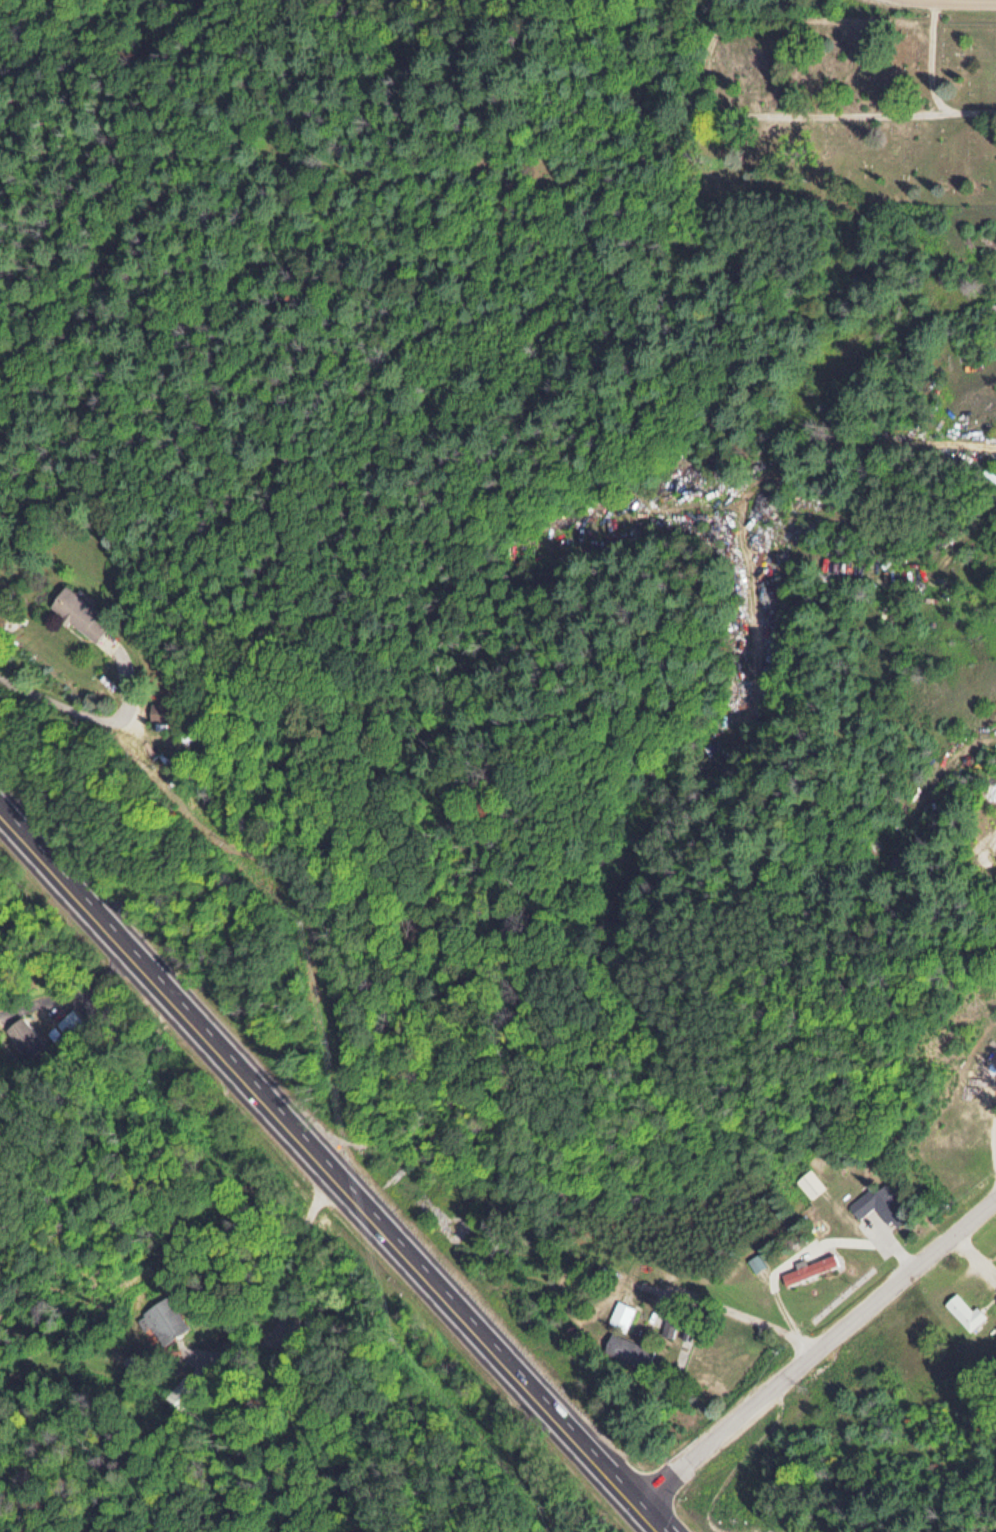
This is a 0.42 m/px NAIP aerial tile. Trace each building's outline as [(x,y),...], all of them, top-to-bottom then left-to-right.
[(112,619),(64,584),(48,606),(96,641),(112,619)] [(149,722),(169,722),(169,702),(149,702),(149,722)] [(65,1033),(82,1019),(73,1007),(56,1021),(65,1033)] [(5,1026),(29,1059),(45,1046),(21,1014),(5,1026)] [(811,1198),(824,1185),(808,1167),(794,1180),(811,1198)] [(859,1215),(876,1202),(888,1219),(906,1205),(881,1172),(846,1199),(859,1215)] [(780,1272),(784,1284),(837,1266),(833,1254),(780,1272)] [(764,1265),(760,1259),(759,1260),(755,1255),(748,1260),(755,1271),(764,1265)] [(988,1298),(995,1306),(995,1310),(981,1323),(953,1296),(966,1285),(982,1302),(988,1298)] [(975,1305),(971,1309),(955,1291),(943,1302),(969,1330),(985,1316),(975,1305)] [(160,1344),(188,1327),(168,1295),(134,1315),(143,1331),(150,1327),(160,1344)] [(626,1329),(636,1307),(617,1299),(607,1321),(626,1329)] [(661,1334),(672,1337),(676,1321),(665,1318),(661,1334)] [(653,1350),(610,1332),(602,1351),(645,1369),(653,1350)]
